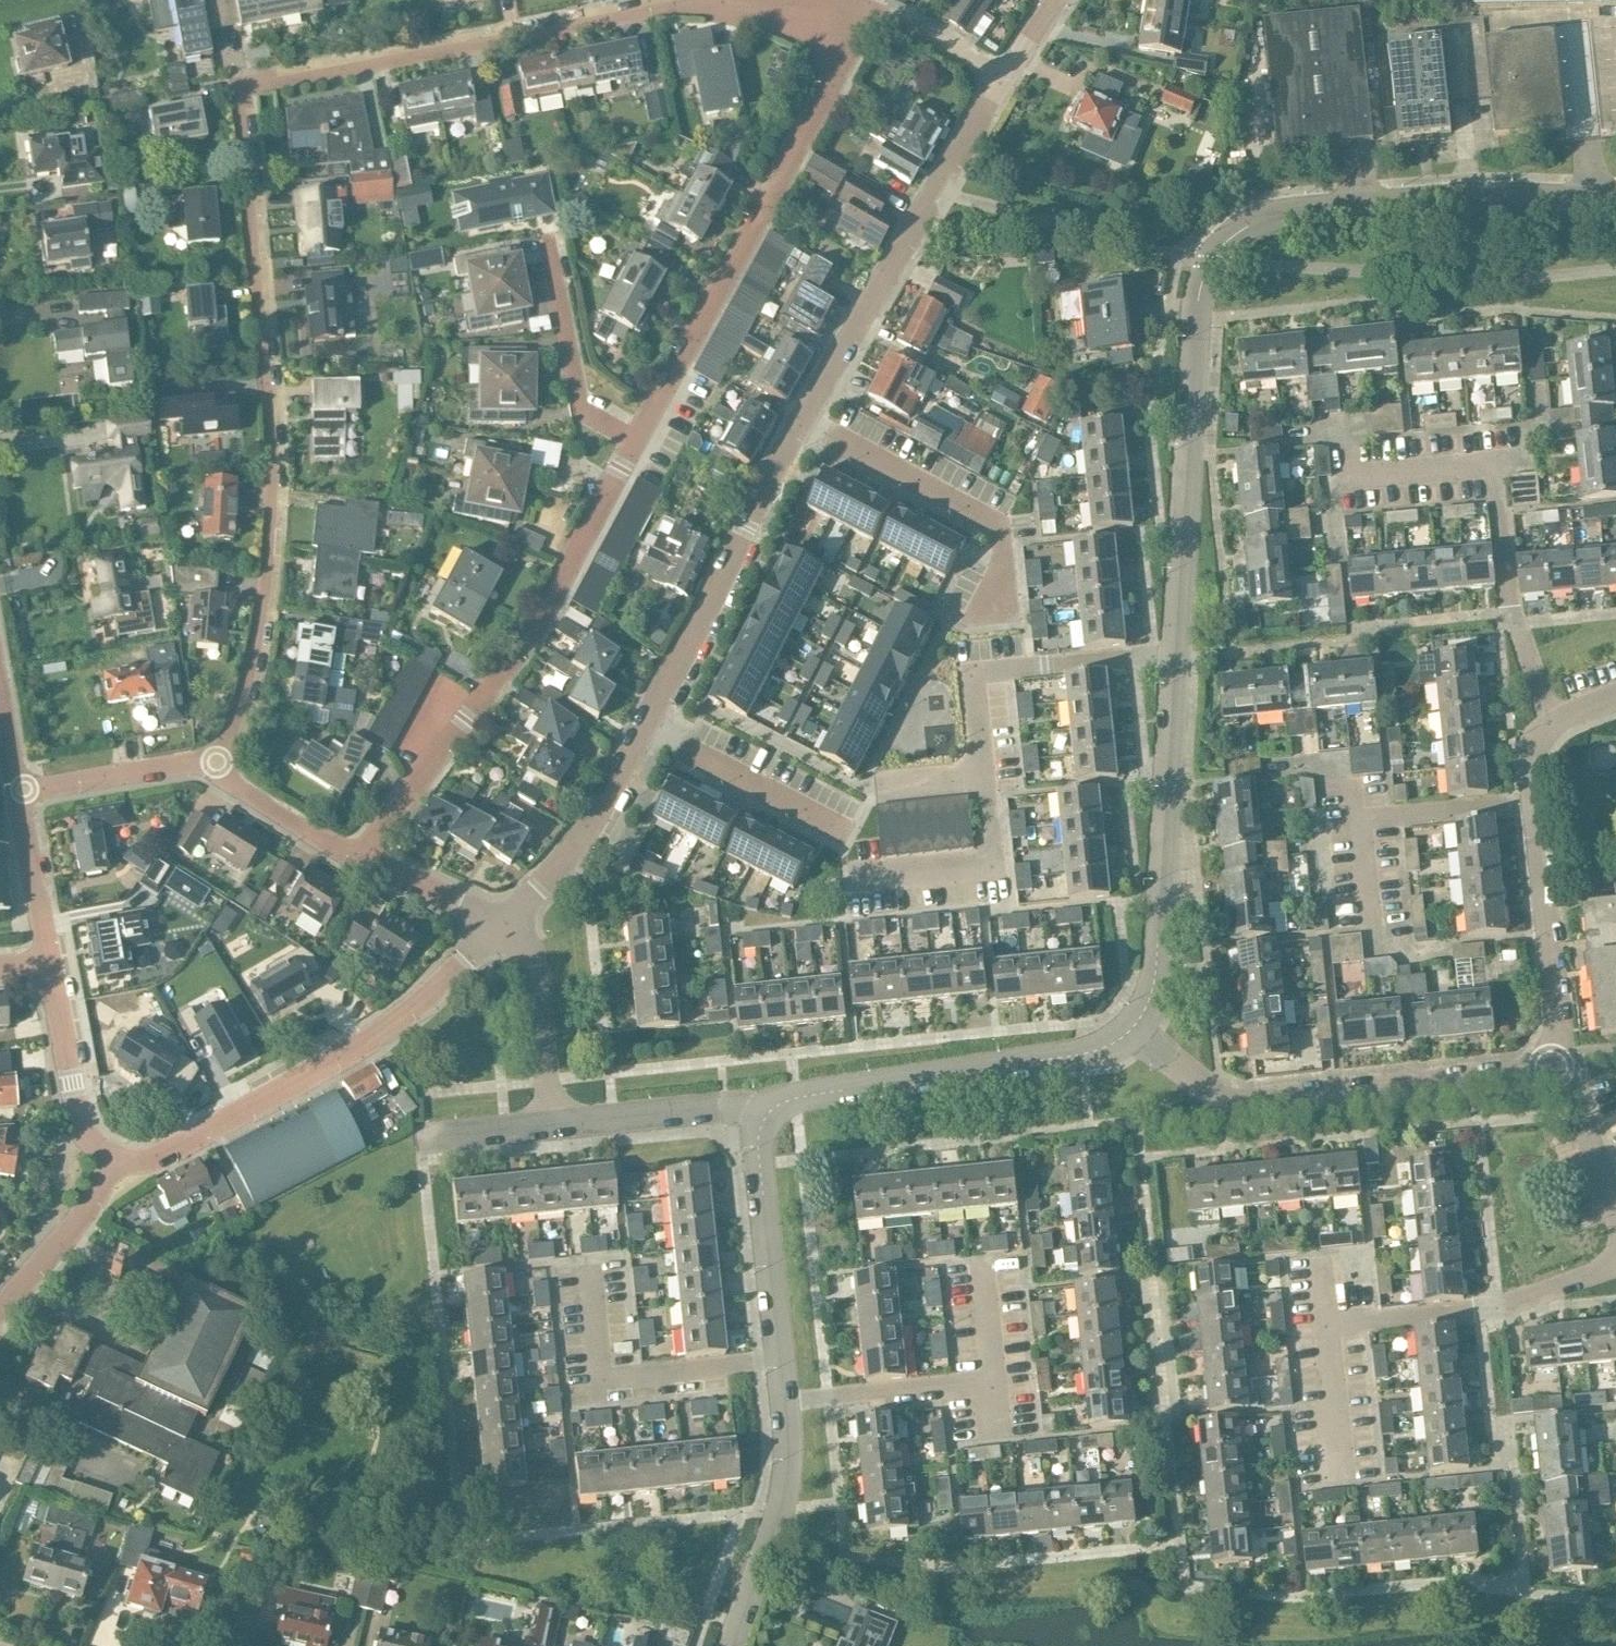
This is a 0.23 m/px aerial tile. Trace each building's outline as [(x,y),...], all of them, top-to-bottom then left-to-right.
[(148,0),(154,33),(176,29),(182,60),(210,55),(206,31),(222,28),(217,0),(148,0)] [(319,0),(217,0),(222,28),(239,25),(239,27),(321,12),(319,0)] [(990,4),(984,0),(958,0),(944,20),(967,36),(990,4)] [(1145,19),(1185,25),(1190,0),(1148,0),(1145,19)] [(1373,142),(1359,13),(1263,24),(1277,153),(1373,142)] [(1185,25),(1145,19),(1139,51),(1176,57),(1174,70),(1204,75),(1207,60),(1180,56),(1185,25)] [(76,39),(71,21),(24,32),(26,39),(13,43),(18,62),(14,63),(18,76),(23,75),(23,78),(66,68),(60,43),(76,39)] [(1562,130),(1552,34),(1486,41),(1496,137),(1562,130)] [(734,109),(723,56),(696,62),(694,53),(705,51),(702,36),(672,42),(680,79),(697,75),(701,93),(702,93),(707,115),(734,109)] [(1450,135),(1440,39),(1388,45),(1398,140),(1450,135)] [(645,75),(638,76),(632,46),(586,55),(592,87),(624,81),(626,88),(647,85),(645,75)] [(592,87),(586,55),(551,62),(557,94),(592,87)] [(557,94),(551,62),(515,69),(521,101),(529,100),(530,103),(536,102),(537,111),(540,110),(541,113),(560,108),(557,94)] [(490,125),(484,94),(469,97),(465,78),(431,84),(439,125),(471,118),(473,128),(490,125)] [(1073,125),(1071,128),(1087,135),(1080,151),(1105,162),(1119,127),(1136,134),(1141,121),(1127,115),(1128,113),(1115,108),(1123,88),(1099,78),(1091,98),(1085,96),(1079,111),(1074,113),(1071,120),(1073,125)] [(657,103),(666,102),(662,82),(653,83),(657,103)] [(403,120),(403,121),(405,132),(439,125),(431,84),(397,91),(400,106),(397,109),(399,119),(403,120)] [(1162,104),(1190,115),(1197,99),(1169,87),(1162,104)] [(518,118),(513,90),(499,93),(504,121),(518,118)] [(54,98),(56,111),(93,107),(91,93),(54,98)] [(286,137),(320,133),(320,137),(324,137),(326,166),(347,164),(349,177),(389,174),(387,164),(385,152),(371,154),(360,96),(284,112),(286,137)] [(205,140),(197,103),(147,113),(154,150),(205,140)] [(945,126),(913,107),(899,131),(886,123),(876,139),(884,144),(920,165),(921,166),(945,126)] [(85,126),(83,114),(63,117),(65,129),(85,126)] [(81,154),(79,143),(66,145),(65,140),(54,142),(53,137),(26,142),(30,162),(27,162),(28,174),(31,173),(32,176),(58,172),(61,188),(101,182),(96,152),(81,154)] [(920,165),(884,144),(872,163),(908,185),(920,165)] [(720,183),(730,165),(702,149),(693,166),(685,161),(677,176),(684,180),(676,195),(674,194),(711,214),(727,187),(720,183)] [(816,150),(800,179),(832,196),(848,169),(816,150)] [(409,187),(403,161),(387,164),(389,174),(393,190),(409,187)] [(345,164),(326,166),(327,179),(346,178),(345,164)] [(392,202),(389,174),(349,177),(352,207),(392,202)] [(471,229),(550,213),(543,179),(464,195),(471,229)] [(875,248),(891,220),(875,210),(874,205),(879,196),(849,179),(838,198),(843,201),(838,209),(840,214),(843,216),(837,227),(850,234),(848,238),(849,243),(857,248),(861,246),(864,242),(875,248)] [(171,201),(169,183),(142,186),(144,203),(171,201)] [(345,206),(342,190),(294,194),(298,226),(303,225),(306,256),(338,253),(333,208),(345,206)] [(111,229),(111,230),(113,229),(108,192),(89,194),(91,206),(71,209),(73,225),(41,231),(43,251),(40,251),(41,264),(45,264),(46,268),(88,262),(85,235),(99,233),(99,231),(111,229)] [(217,243),(212,194),(182,197),(183,209),(164,211),(166,231),(185,229),(187,246),(217,243)] [(711,214),(674,194),(668,204),(675,212),(668,225),(658,220),(648,240),(647,239),(646,241),(667,252),(678,233),(695,242),(711,214)] [(792,248),(768,234),(692,371),(717,385),(781,267),(792,248)] [(667,252),(646,241),(635,260),(632,258),(632,259),(625,255),(610,282),(618,286),(617,287),(645,302),(661,273),(657,271),(661,263),(667,252)] [(812,260),(792,248),(781,267),(801,279),(780,316),(787,320),(781,331),(804,344),(810,334),(817,339),(835,309),(818,299),(833,273),(812,260)] [(520,284),(515,260),(510,261),(508,249),(452,260),(455,277),(468,275),(471,294),(520,284)] [(424,252),(412,255),(414,268),(427,265),(424,252)] [(1044,254),(1034,254),(1034,266),(1044,266),(1044,254)] [(333,308),(343,307),(340,274),(310,277),(311,293),(303,294),(309,344),(336,341),(333,308)] [(949,312),(955,316),(966,294),(937,279),(926,300),(920,297),(908,321),(969,352),(973,339),(943,324),(949,312)] [(525,309),(520,284),(471,294),(475,313),(462,315),(466,333),(522,322),(519,310),(525,309)] [(604,317),(593,336),(603,341),(614,322),(629,331),(630,330),(638,334),(647,318),(638,314),(645,302),(617,287),(602,315),(604,317)] [(1127,319),(1124,288),(1081,292),(1085,324),(1127,319)] [(227,349),(223,309),(212,311),(210,289),(184,291),(187,328),(192,328),(194,352),(227,349)] [(128,310),(126,293),(77,299),(79,314),(104,312),(106,328),(79,331),(79,332),(53,336),(55,355),(83,353),(84,359),(103,357),(106,388),(130,386),(124,326),(122,325),(121,310),(128,310)] [(431,304),(420,307),(423,319),(434,316),(431,304)] [(1132,365),(1127,319),(1085,324),(1088,355),(1106,353),(1107,368),(1132,365)] [(969,352),(908,321),(897,342),(926,356),(932,345),(946,352),(967,358),(969,352)] [(1397,377),(1393,330),(1386,331),(1386,329),(1361,331),(1365,373),(1383,371),(1384,378),(1397,377)] [(804,344),(781,331),(777,339),(773,337),(767,349),(776,354),(769,366),(795,382),(809,358),(799,353),(804,344)] [(1365,373),(1361,331),(1337,334),(1337,336),(1330,337),(1332,349),(1318,350),(1324,403),(1325,414),(1340,412),(1336,376),(1365,373)] [(1318,350),(1304,352),(1303,339),(1296,340),(1296,338),(1272,340),(1276,382),(1306,379),(1309,404),(1324,403),(1318,350)] [(1521,376),(1517,338),(1488,341),(1492,380),(1521,376)] [(1276,382),(1272,340),(1247,343),(1247,345),(1241,346),(1246,392),(1260,390),(1259,383),(1276,382)] [(1492,380),(1488,341),(1460,344),(1464,383),(1492,380)] [(1464,383),(1460,344),(1432,347),(1436,386),(1464,383)] [(1613,376),(1611,351),(1608,351),(1607,345),(1561,350),(1563,364),(1569,364),(1571,380),(1613,376)] [(1436,386),(1432,347),(1403,350),(1407,389),(1436,386)] [(530,362),(524,362),(525,349),(467,349),(467,367),(480,367),(480,386),(530,387),(530,362)] [(1546,383),(1542,352),(1527,354),(1530,385),(1546,383)] [(936,380),(891,356),(868,398),(909,420),(918,403),(922,405),(936,380)] [(795,382),(769,366),(756,388),(750,385),(744,395),(767,408),(772,399),(782,405),(795,382)] [(419,372),(393,372),(393,386),(398,386),(398,412),(411,412),(411,385),(420,385),(419,372)] [(1602,409),(1615,407),(1614,401),(1615,401),(1615,399),(1613,376),(1571,380),(1574,410),(1549,413),(1551,428),(1603,423),(1602,409)] [(1063,389),(1042,377),(1023,412),(1044,423),(1063,389)] [(358,412),(357,381),(309,384),(313,462),(342,461),(339,413),(358,412)] [(530,387),(480,386),(480,406),(467,406),(467,424),(524,424),(524,412),(530,412),(530,387)] [(157,393),(160,423),(181,421),(183,439),(235,434),(231,399),(205,402),(204,389),(157,393)] [(767,408),(744,395),(740,403),(745,406),(733,429),(759,444),(773,420),(763,415),(767,408)] [(716,406),(710,415),(720,421),(726,411),(716,406)] [(1000,443),(1009,426),(975,407),(966,424),(934,406),(927,418),(923,416),(911,438),(979,476),(998,441),(1000,443)] [(1402,421),(1400,406),(1369,409),(1371,424),(1402,421)] [(1497,424),(1513,422),(1511,410),(1495,411),(1497,424)] [(1497,424),(1495,411),(1479,413),(1481,425),(1497,424)] [(1440,430),(1457,428),(1455,416),(1439,417),(1440,430)] [(1440,430),(1439,417),(1423,419),(1425,431),(1440,430)] [(144,511),(135,439),(150,437),(148,420),(106,425),(108,443),(113,442),(114,454),(90,457),(90,462),(70,465),(73,489),(105,485),(118,496),(121,513),(144,511)] [(1403,433),(1402,421),(1371,424),(1372,437),(1403,433)] [(1125,449),(1122,422),(1082,427),(1085,453),(1125,449)] [(1605,436),(1603,423),(1551,428),(1553,443),(1576,440),(1580,470),(1615,467),(1615,435),(1605,436)] [(1283,442),(1281,428),(1250,431),(1251,445),(1283,442)] [(759,444),(733,429),(720,451),(714,447),(707,459),(730,472),(736,461),(746,467),(759,444)] [(692,432),(685,445),(697,452),(701,445),(699,436),(692,432)] [(1062,445),(1050,438),(1044,450),(1056,457),(1062,445)] [(524,465),(519,464),(521,452),(465,441),(462,459),(475,461),(471,480),(520,490),(524,465)] [(1332,478),(1329,450),(1313,448),(1316,479),(1332,478)] [(685,449),(678,462),(704,476),(701,481),(723,492),(733,475),(685,449)] [(1127,476),(1125,449),(1085,453),(1088,480),(1127,476)] [(1056,457),(1044,450),(1038,462),(1050,469),(1056,457)] [(1280,483),(1278,467),(1285,467),(1284,452),(1238,456),(1238,464),(1236,464),(1238,487),(1280,483)] [(200,455),(202,472),(223,470),(222,454),(200,455)] [(1580,470),(1582,487),(1576,488),(1577,502),(1615,497),(1615,467),(1580,470)] [(830,520),(849,484),(834,477),(834,476),(824,471),(817,484),(820,485),(808,509),(830,520)] [(1539,505),(1537,475),(1510,477),(1513,507),(1539,505)] [(1130,502),(1127,476),(1088,480),(1091,506),(1130,502)] [(520,490),(471,480),(467,499),(454,497),(451,515),(507,525),(510,513),(515,514),(520,490)] [(660,493),(636,480),(571,601),(595,613),(660,493)] [(235,483),(204,481),(201,538),(232,540),(235,483)] [(1309,525),(1308,510),(1282,513),(1280,483),(1238,487),(1241,513),(1243,512),(1243,518),(1255,517),(1257,531),(1309,525)] [(851,531),(869,495),(849,484),(830,520),(851,531)] [(869,495),(851,531),(873,542),(891,507),(869,495)] [(1055,510),(1053,497),(1038,498),(1039,511),(1055,510)] [(374,528),(377,506),(348,502),(347,511),(316,507),(311,547),(359,553),(359,552),(366,553),(369,528),(374,528)] [(1133,529),(1130,502),(1091,506),(1093,533),(1133,529)] [(1459,520),(1475,519),(1474,506),(1458,508),(1459,520)] [(1599,520),(1615,518),(1614,506),(1598,508),(1599,520)] [(1459,520),(1458,508),(1442,510),(1443,522),(1459,520)] [(1599,520),(1598,508),(1582,510),(1583,522),(1599,520)] [(902,557),(921,522),(899,510),(880,546),(902,557)] [(1041,524),(1056,523),(1055,510),(1039,511),(1041,524)] [(405,512),(402,522),(421,527),(424,517),(405,512)] [(1403,526),(1418,524),(1417,512),(1402,513),(1403,526)] [(1543,526),(1559,525),(1557,512),(1542,514),(1543,526)] [(384,526),(400,528),(401,515),(386,513),(384,526)] [(1403,526),(1402,513),(1385,515),(1387,527),(1403,526)] [(1543,526),(1542,514),(1526,516),(1528,528),(1543,526)] [(135,521),(139,540),(160,535),(156,517),(135,521)] [(1344,519),(1346,531),(1362,530),(1360,517),(1344,519)] [(923,568),(942,533),(921,522),(902,557),(923,568)] [(710,545),(686,534),(688,530),(675,524),(667,540),(658,536),(652,550),(697,571),(710,545)] [(1311,541),(1309,525),(1257,531),(1258,544),(1246,545),(1247,552),(1245,552),(1247,577),(1289,573),(1286,543),(1311,541)] [(923,568),(945,580),(957,556),(960,558),(967,545),(957,540),(942,533),(923,568)] [(1117,567),(1114,540),(1075,544),(1077,571),(1117,567)] [(805,543),(800,552),(811,557),(815,548),(805,543)] [(359,553),(311,547),(311,548),(315,548),(311,582),(313,582),(311,597),(345,601),(349,572),(354,573),(356,561),(358,562),(359,553)] [(633,547),(628,559),(640,565),(645,552),(633,547)] [(821,562),(826,554),(815,548),(811,557),(821,562)] [(697,571),(652,550),(650,549),(638,572),(651,578),(649,581),(685,598),(697,571)] [(1495,589),(1491,550),(1462,553),(1465,592),(1495,589)] [(1603,552),(1607,590),(1615,589),(1615,551),(1603,552)] [(788,552),(777,573),(812,592),(823,570),(788,552)] [(1607,590),(1603,552),(1574,555),(1578,593),(1607,590)] [(1465,592),(1462,553),(1434,556),(1437,595),(1465,592)] [(494,573),(461,554),(445,584),(478,602),(494,573)] [(127,596),(120,555),(95,559),(102,601),(91,602),(94,622),(111,619),(113,628),(121,632),(143,628),(147,622),(143,598),(137,594),(127,596)] [(1578,593),(1574,555),(1546,558),(1550,596),(1578,593)] [(30,556),(12,558),(14,568),(31,566),(30,556)] [(1437,595),(1434,556),(1406,558),(1409,597),(1437,595)] [(1409,597),(1406,558),(1378,561),(1381,600),(1409,597)] [(1550,596),(1546,558),(1517,560),(1521,599),(1550,596)] [(846,568),(857,573),(861,565),(850,559),(846,568)] [(1381,600),(1378,561),(1349,564),(1353,603),(1381,600)] [(1041,576),(1040,563),(1025,565),(1026,578),(1041,576)] [(1120,594),(1117,567),(1077,571),(1080,598),(1120,594)] [(199,590),(200,570),(169,568),(172,596),(185,597),(193,597),(191,626),(183,625),(182,634),(190,635),(189,644),(218,647),(219,634),(223,634),(225,610),(221,610),(222,598),(199,596),(199,590)] [(875,583),(879,574),(868,568),(864,577),(875,583)] [(1343,599),(1340,568),(1326,569),(1329,600),(1343,599)] [(766,594),(801,613),(812,592),(777,573),(766,594)] [(1247,577),(1249,602),(1252,601),(1252,608),(1298,603),(1297,590),(1290,590),(1289,573),(1247,577)] [(1043,589),(1041,576),(1026,578),(1028,591),(1043,589)] [(863,584),(852,578),(848,587),(858,593),(863,584)] [(478,602),(445,584),(429,614),(462,632),(478,602)] [(863,584),(858,593),(869,598),(874,589),(863,584)] [(904,605),(909,597),(899,591),(894,600),(904,605)] [(801,613),(766,594),(755,615),(790,634),(801,613)] [(1123,620),(1120,594),(1080,598),(1083,624),(1123,620)] [(919,602),(909,597),(904,605),(914,611),(919,602)] [(886,630),(921,648),(933,626),(897,608),(886,630)] [(369,611),(368,624),(369,624),(388,627),(392,615),(371,612),(369,611)] [(790,634),(755,615),(744,636),(780,655),(790,634)] [(835,630),(841,620),(832,615),(826,626),(835,630)] [(1047,629),(1046,616),(1030,618),(1032,631),(1047,629)] [(596,617),(591,627),(603,634),(609,624),(596,617)] [(1125,647),(1123,620),(1083,624),(1086,651),(1125,647)] [(297,630),(294,646),(299,646),(296,667),(325,672),(342,674),(345,656),(354,658),(357,642),(383,646),(386,628),(369,625),(360,624),(335,621),(333,633),(301,628),(301,630),(297,630)] [(618,655),(562,621),(556,632),(576,644),(577,643),(583,646),(572,665),(601,683),(618,655)] [(841,633),(850,638),(855,627),(846,623),(841,633)] [(835,630),(826,626),(821,637),(830,641),(835,630)] [(1048,642),(1047,629),(1032,631),(1033,644),(1048,642)] [(439,657),(389,630),(385,643),(408,656),(433,670),(439,657)] [(875,651),(910,669),(921,648),(886,630),(875,651)] [(850,638),(841,633),(835,644),(844,649),(850,638)] [(780,655),(744,636),(733,657),(769,676),(780,655)] [(910,669),(875,651),(864,672),(900,690),(910,669)] [(1476,682),(1473,653),(1434,657),(1437,686),(1476,682)] [(601,683),(572,665),(557,656),(556,657),(553,654),(546,667),(570,681),(560,697),(545,688),(538,701),(573,722),(579,710),(596,721),(614,691),(601,683)] [(177,681),(173,656),(154,659),(156,672),(148,673),(147,669),(102,677),(107,704),(152,696),(150,682),(158,681),(159,684),(177,681)] [(433,670),(408,656),(364,740),(388,753),(433,670)] [(769,676),(733,657),(722,678),(758,697),(769,676)] [(805,668),(813,672),(819,662),(810,657),(805,668)] [(1378,712),(1372,666),(1366,666),(1366,663),(1341,666),(1345,709),(1362,707),(1362,714),(1378,712)] [(819,675),(828,680),(834,669),(825,664),(819,675)] [(1345,709),(1341,666),(1317,668),(1317,671),(1310,672),(1312,684),(1298,685),(1304,739),(1319,737),(1316,712),(1345,709)] [(325,672),(296,667),(290,705),(318,709),(318,712),(325,714),(324,725),(354,729),(360,712),(351,710),(354,692),(340,690),(342,674),(325,672)] [(808,683),(813,672),(805,668),(799,679),(808,683)] [(853,693),(889,711),(900,690),(864,672),(853,693)] [(1109,700),(1106,673),(1066,677),(1069,704),(1109,700)] [(1298,685),(1284,687),(1283,675),(1277,676),(1276,673),(1251,675),(1256,717),(1285,714),(1288,740),(1304,739),(1298,685)] [(1395,690),(1394,674),(1381,675),(1383,692),(1395,690)] [(828,680),(819,675),(814,686),(823,691),(828,680)] [(1256,717),(1251,675),(1227,678),(1227,680),(1220,681),(1225,728),(1240,726),(1239,719),(1256,717)] [(758,697),(722,678),(715,693),(714,693),(709,703),(722,710),(723,706),(747,718),(758,697)] [(1479,710),(1476,682),(1437,686),(1440,714),(1479,710)] [(576,724),(573,722),(538,701),(519,690),(512,702),(533,714),(535,712),(541,716),(529,735),(559,753),(576,724)] [(1383,692),(1384,707),(1397,706),(1395,690),(1383,692)] [(889,711),(853,693),(842,714),(878,732),(889,711)] [(1033,708),(1032,695),(1017,697),(1018,709),(1033,708)] [(783,709),(792,714),(797,703),(789,699),(783,709)] [(1111,726),(1109,700),(1069,704),(1071,730),(1111,726)] [(798,717),(806,722),(812,711),(803,706),(798,717)] [(1035,721),(1033,708),(1018,709),(1019,722),(1035,721)] [(792,714),(783,709),(778,720),(786,725),(792,714)] [(1482,738),(1479,710),(1440,714),(1443,743),(1482,738)] [(878,732),(842,714),(832,735),(867,753),(878,732)] [(798,717),(792,728),(801,732),(806,722),(798,717)] [(1114,753),(1111,726),(1071,730),(1074,757),(1114,753)] [(572,761),(559,753),(529,735),(515,727),(509,737),(526,748),(515,767),(554,791),(572,761)] [(1401,747),(1399,730),(1387,731),(1389,749),(1401,747)] [(867,753),(832,735),(820,757),(843,769),(842,772),(855,778),(860,768),(859,768),(867,753)] [(376,771),(361,761),(368,750),(349,738),(334,762),(309,746),(296,765),(341,794),(353,775),(367,784),(376,771)] [(1485,767),(1482,738),(1443,743),(1446,771),(1485,767)] [(1389,749),(1390,763),(1402,762),(1401,747),(1389,749)] [(1039,761),(1037,748),(1022,749),(1024,762),(1039,761)] [(1382,762),(1381,748),(1349,751),(1350,765),(1382,762)] [(1117,780),(1114,753),(1074,757),(1077,784),(1117,780)] [(1262,774),(1260,759),(1229,763),(1231,777),(1262,774)] [(1040,774),(1039,761),(1024,762),(1025,775),(1040,774)] [(1383,775),(1382,762),(1350,765),(1352,778),(1383,775)] [(1488,795),(1485,767),(1446,771),(1449,799),(1488,795)] [(1316,810),(1314,781),(1299,780),(1302,811),(1316,810)] [(676,830),(695,794),(677,785),(670,781),(664,794),(667,795),(654,819),(676,830)] [(541,794),(520,782),(513,794),(534,806),(541,794)] [(442,847),(447,840),(464,810),(475,791),(464,784),(452,805),(453,806),(450,812),(429,801),(412,830),(442,847)] [(1258,816),(1256,799),(1262,798),(1261,784),(1215,789),(1216,795),(1213,795),(1216,820),(1258,816)] [(1393,788),(1394,804),(1407,803),(1405,787),(1393,788)] [(1101,817),(1098,790),(1058,794),(1061,822),(1101,817)] [(498,819),(509,800),(497,793),(485,814),(487,816),(484,821),(464,810),(447,840),(475,856),(480,848),(498,819)] [(698,841),(716,805),(695,794),(676,830),(698,841)] [(973,851),(968,798),(876,808),(882,860),(973,851)] [(6,845),(0,805),(0,912),(10,912),(6,845)] [(716,805),(698,841),(720,853),(738,817),(716,805)] [(121,807),(77,815),(80,832),(72,833),(79,876),(105,872),(97,830),(124,825),(121,807)] [(194,813),(173,847),(187,856),(198,839),(200,840),(208,845),(206,848),(243,871),(262,841),(225,818),(217,831),(207,825),(209,823),(194,813)] [(1026,826),(1024,813),(1009,814),(1010,827),(1026,826)] [(1288,859),(1286,843),(1261,846),(1258,816),(1216,820),(1219,845),(1221,844),(1222,851),(1233,849),(1235,864),(1288,859)] [(1104,844),(1101,817),(1061,822),(1064,848),(1104,844)] [(530,830),(521,824),(517,830),(498,819),(480,848),(509,865),(530,830)] [(1497,849),(1494,819),(1454,824),(1458,853),(1497,849)] [(750,868),(768,832),(746,821),(728,857),(750,868)] [(1027,839),(1026,826),(1010,827),(1012,840),(1027,839)] [(750,868),(771,879),(789,843),(778,838),(768,832),(750,868)] [(1418,857),(1416,841),(1404,842),(1406,859),(1418,857)] [(789,843),(771,879),(793,890),(803,871),(806,873),(815,856),(805,851),(804,851),(789,843)] [(1107,870),(1104,844),(1064,848),(1067,875),(1107,870)] [(135,849),(126,864),(143,874),(152,859),(135,849)] [(1500,877),(1497,849),(1458,853),(1461,881),(1500,877)] [(1406,859),(1407,874),(1420,873),(1418,857),(1406,859)] [(155,859),(138,885),(156,897),(164,885),(183,897),(184,896),(182,894),(190,881),(155,859)] [(1289,873),(1288,859),(1235,864),(1236,877),(1225,878),(1225,885),(1223,885),(1225,910),(1267,906),(1264,876),(1289,873)] [(283,891),(295,873),(280,864),(269,882),(283,891)] [(654,878),(657,868),(646,864),(642,873),(654,878)] [(1031,879),(1030,866),(1014,868),(1016,881),(1031,879)] [(657,868),(654,878),(665,882),(668,872),(657,868)] [(344,893),(308,870),(287,903),(324,926),(344,893)] [(1110,898),(1107,870),(1067,875),(1070,902),(1110,898)] [(1503,905),(1500,877),(1461,881),(1464,910),(1503,905)] [(1032,892),(1031,879),(1016,881),(1017,894),(1032,892)] [(694,882),(691,891),(702,895),(705,886),(694,882)] [(839,893),(838,884),(826,885),(827,894),(839,893)] [(713,899),(716,890),(705,886),(702,895),(713,899)] [(275,901),(264,894),(252,914),(263,921),(275,901)] [(1424,914),(1422,897),(1410,898),(1412,915),(1424,914)] [(1326,899),(1312,901),(1313,916),(1315,932),(1329,930),(1327,915),(1326,899)] [(745,910),(757,912),(759,902),(747,900),(745,910)] [(1587,905),(1588,920),(1586,921),(1597,1020),(1599,1020),(1601,1036),(1615,1034),(1615,902),(1587,905)] [(703,905),(679,907),(680,917),(704,915),(703,905)] [(790,919),(793,907),(783,905),(781,917),(790,919)] [(1506,934),(1503,905),(1464,910),(1467,938),(1506,934)] [(1231,941),(1276,936),(1275,922),(1269,922),(1267,906),(1225,910),(1228,935),(1230,935),(1231,941)] [(1070,926),(1083,924),(1081,909),(1068,910),(1070,926)] [(1070,926),(1068,910),(1055,912),(1057,927),(1070,926)] [(967,927),(980,926),(979,911),(965,912),(967,927)] [(142,914),(85,924),(95,978),(130,972),(129,969),(126,950),(145,947),(148,946),(142,914)] [(1412,915),(1413,930),(1425,929),(1424,914),(1412,915)] [(418,939),(410,935),(410,932),(403,928),(401,929),(381,916),(376,924),(361,915),(342,944),(358,954),(363,946),(380,957),(378,960),(379,965),(388,970),(393,969),(395,966),(399,969),(418,939)] [(926,931),(939,930),(938,915),(925,916),(926,931)] [(1017,931),(1030,930),(1028,915),(1015,916),(1017,931)] [(926,931),(925,916),(912,917),(913,933),(926,931)] [(1017,931),(1015,916),(1002,917),(1004,932),(1017,931)] [(873,937),(886,935),(885,920),(872,921),(873,937)] [(671,948),(668,921),(628,925),(631,952),(671,948)] [(873,937),(872,921),(859,923),(860,938),(873,937)] [(809,944),(822,942),(821,927),(808,929),(809,944)] [(809,944),(808,929),(795,930),(796,945),(809,944)] [(705,944),(721,943),(719,930),(704,931),(705,944)] [(758,949),(771,948),(770,933),(757,934),(758,949)] [(758,949),(757,934),(744,935),(745,951),(758,949)] [(1361,949),(1359,935),(1329,939),(1331,953),(1361,949)] [(722,956),(721,943),(705,944),(707,957),(722,956)] [(1280,974),(1277,944),(1238,948),(1241,977),(1280,974)] [(1485,960),(1483,944),(1452,948),(1453,963),(1485,960)] [(674,974),(671,948),(631,952),(634,979),(674,974)] [(320,972),(311,958),(299,949),(265,969),(268,975),(249,986),(267,1017),(311,991),(305,981),(320,972)] [(1363,963),(1361,949),(1331,953),(1332,967),(1363,963)] [(1104,994),(1100,953),(1073,956),(1077,997),(1104,994)] [(1324,969),(1322,953),(1310,954),(1312,970),(1324,969)] [(987,996),(983,956),(956,959),(960,999),(987,996)] [(1077,997),(1073,956),(1047,959),(1051,999),(1077,997)] [(960,999),(956,959),(929,961),(933,1002),(960,999)] [(1051,999),(1047,959),(1020,961),(1024,1002),(1051,999)] [(933,1002),(929,961),(903,964),(907,1004),(933,1002)] [(1024,1002),(1020,961),(993,964),(997,1005),(1024,1002)] [(907,1004),(903,964),(876,967),(880,1007),(907,1004)] [(880,1007),(876,967),(849,969),(853,1010),(880,1007)] [(1312,970),(1313,985),(1325,984),(1324,969),(1312,970)] [(677,1001),(674,974),(634,979),(637,1005),(677,1001)] [(1282,1001),(1280,974),(1241,977),(1243,1005),(1282,1001)] [(1457,998),(1428,1002),(1425,976),(1409,978),(1415,1030),(1429,1029),(1431,1041),(1437,1040),(1437,1043),(1461,1040),(1457,998)] [(1415,1030),(1409,978),(1395,980),(1398,1005),(1368,1008),(1372,1049),(1397,1046),(1397,1044),(1403,1044),(1402,1032),(1415,1030)] [(845,1021),(841,981),(814,984),(819,1024),(845,1021)] [(727,995),(725,982),(710,983),(711,996),(727,995)] [(819,1024),(814,984),(788,987),(793,1027),(819,1024)] [(793,1027),(788,987),(762,990),(766,1030),(793,1027)] [(1493,1034),(1489,991),(1485,988),(1473,990),(1474,997),(1457,998),(1461,1040),(1487,1037),(1486,1035),(1493,1034)] [(766,1030),(762,990),(735,992),(740,1033),(766,1030)] [(728,1008),(727,995),(711,996),(713,1009),(728,1008)] [(680,1028),(677,1001),(637,1005),(640,1032),(680,1028)] [(1285,1030),(1282,1001),(1243,1005),(1246,1034),(1285,1030)] [(1368,1008),(1351,1010),(1351,1003),(1336,1004),(1341,1050),(1347,1049),(1348,1052),(1372,1049),(1368,1008)] [(250,1058),(222,1006),(196,1020),(189,1009),(177,1016),(189,1039),(201,1032),(223,1073),(250,1058)] [(1329,1023),(1327,1009),(1315,1010),(1316,1024),(1317,1027),(1329,1025),(1329,1023)] [(730,1022),(728,1012),(708,1014),(709,1024),(730,1022)] [(1330,1039),(1329,1025),(1317,1027),(1318,1040),(1318,1043),(1330,1042),(1330,1039)] [(1288,1059),(1285,1030),(1246,1034),(1249,1063),(1288,1059)] [(119,1053),(116,1059),(133,1070),(130,1074),(141,1080),(143,1076),(160,1087),(161,1085),(182,1098),(197,1072),(194,1066),(178,1056),(175,1059),(132,1033),(129,1039),(121,1034),(112,1049),(119,1053)] [(19,1094),(17,1081),(13,1081),(13,1077),(10,1077),(8,1055),(0,1055),(0,1110),(16,1108),(15,1094),(19,1094)] [(367,1108),(386,1097),(369,1067),(342,1083),(346,1091),(335,1097),(334,1096),(248,1140),(246,1138),(223,1150),(237,1176),(227,1182),(242,1212),(362,1150),(352,1131),(373,1119),(367,1108)] [(392,1100),(405,1117),(415,1109),(402,1092),(392,1100)] [(14,1127),(13,1127),(0,1128),(0,1177),(13,1179),(17,1150),(10,1149),(14,1127)] [(1087,1162),(1085,1149),(1059,1151),(1060,1166),(1069,1165),(1072,1193),(1110,1188),(1107,1160),(1087,1162)] [(1360,1196),(1356,1158),(1327,1161),(1331,1199),(1360,1196)] [(1452,1188),(1448,1158),(1409,1162),(1413,1191),(1452,1188)] [(1331,1199),(1327,1161),(1298,1164),(1302,1202),(1331,1199)] [(215,1206),(230,1198),(216,1171),(203,1178),(196,1164),(155,1185),(159,1193),(156,1194),(154,1195),(153,1197),(152,1199),(151,1202),(150,1204),(150,1206),(151,1209),(158,1223),(160,1224),(162,1225),(164,1226),(167,1226),(169,1226),(171,1226),(184,1219),(186,1217),(188,1215),(189,1212),(189,1210),(189,1207),(186,1201),(207,1190),(215,1206)] [(1302,1202),(1298,1164),(1270,1167),(1274,1205),(1302,1202)] [(1365,1167),(1367,1184),(1379,1182),(1377,1166),(1365,1167)] [(1018,1206),(1014,1167),(987,1170),(991,1209),(1018,1206)] [(1274,1205),(1270,1167),(1242,1170),(1246,1208),(1274,1205)] [(616,1209),(612,1169),(585,1172),(589,1212),(616,1209)] [(707,1195),(704,1169),(664,1173),(667,1200),(707,1195)] [(991,1209),(987,1170),(960,1173),(964,1212),(991,1209)] [(1246,1208),(1242,1170),(1214,1173),(1218,1211),(1246,1208)] [(589,1212),(585,1172),(558,1174),(562,1215),(589,1212)] [(964,1212),(960,1173),(934,1175),(938,1215),(964,1212)] [(1218,1211),(1214,1173),(1185,1176),(1189,1214),(1218,1211)] [(562,1215),(558,1174),(531,1177),(536,1218),(562,1215)] [(638,1188),(637,1175),(622,1177),(623,1190),(638,1188)] [(938,1215),(934,1175),(907,1178),(911,1218),(938,1215)] [(536,1218),(531,1177),(505,1180),(509,1220),(536,1218)] [(911,1218),(907,1178),(881,1181),(885,1221),(911,1218)] [(509,1220),(505,1180),(478,1183),(483,1223),(509,1220)] [(885,1221),(881,1181),(854,1184),(858,1224),(885,1221)] [(1037,1196),(1036,1181),(1023,1182),(1025,1197),(1037,1196)] [(483,1223),(478,1183),(451,1186),(455,1226),(483,1223)] [(1113,1216),(1110,1188),(1072,1193),(1075,1220),(1113,1216)] [(1455,1215),(1452,1188),(1413,1191),(1416,1219),(1455,1215)] [(709,1222),(707,1195),(667,1200),(670,1226),(709,1222)] [(1025,1197),(1027,1214),(1039,1213),(1037,1196),(1025,1197)] [(1384,1223),(1382,1207),(1369,1208),(1371,1224),(1384,1223)] [(230,1208),(212,1217),(220,1231),(237,1222),(230,1208)] [(642,1227),(641,1214),(626,1216),(627,1229),(642,1227)] [(1458,1244),(1455,1215),(1416,1219),(1419,1248),(1458,1244)] [(1116,1245),(1113,1216),(1075,1220),(1078,1248),(1063,1250),(1063,1251),(1116,1245)] [(712,1248),(709,1222),(670,1226),(673,1253),(712,1248)] [(1371,1224),(1373,1240),(1385,1238),(1384,1223),(1371,1224)] [(644,1240),(642,1227),(627,1229),(629,1242),(644,1240)] [(1337,1247),(1352,1245),(1351,1233),(1335,1234),(1337,1247)] [(1337,1247),(1335,1234),(1319,1236),(1321,1248),(1337,1247)] [(995,1252),(1008,1251),(1006,1236),(993,1237),(995,1252)] [(593,1254),(606,1252),(605,1237),(592,1239),(593,1254)] [(995,1252),(993,1237),(980,1238),(982,1254),(995,1252)] [(1043,1253),(1042,1237),(1029,1238),(1031,1254),(1043,1253)] [(593,1254),(592,1239),(579,1240),(580,1255),(593,1254)] [(1280,1253),(1296,1251),(1295,1239),(1279,1240),(1280,1253)] [(1280,1253),(1279,1240),(1263,1242),(1265,1254),(1280,1253)] [(942,1258),(955,1257),(953,1241),(940,1243),(942,1258)] [(541,1259),(554,1258),(552,1243),(539,1244),(541,1259)] [(942,1258),(940,1243),(927,1244),(929,1259),(942,1258)] [(541,1259),(539,1244),(526,1245),(528,1261),(541,1259)] [(1461,1272),(1458,1244),(1419,1248),(1422,1276),(1461,1272)] [(1119,1274),(1116,1245),(1063,1251),(1064,1266),(1079,1265),(1081,1278),(1119,1274)] [(1224,1259),(1240,1257),(1239,1245),(1222,1247),(1224,1259)] [(889,1264),(902,1262),(900,1247),(887,1248),(889,1264)] [(1224,1259),(1222,1247),(1206,1248),(1207,1261),(1224,1259)] [(488,1265),(501,1263),(499,1248),(486,1250),(488,1265)] [(715,1275),(712,1248),(673,1253),(675,1279),(715,1275)] [(889,1264),(887,1248),(874,1250),(876,1265),(889,1264)] [(488,1265),(486,1250),(473,1251),(475,1266),(488,1265)] [(1031,1254),(1033,1270),(1045,1269),(1043,1253),(1031,1254)] [(1278,1262),(1265,1263),(1267,1280),(1280,1278),(1278,1262)] [(1390,1279),(1388,1262),(1375,1263),(1377,1280),(1390,1279)] [(648,1280),(647,1267),(631,1269),(633,1282),(648,1280)] [(1237,1296),(1234,1267),(1195,1271),(1198,1300),(1237,1296)] [(1464,1300),(1461,1272),(1422,1276),(1425,1305),(1464,1300)] [(504,1300),(501,1273),(461,1277),(464,1304),(504,1300)] [(898,1299),(896,1273),(856,1277),(859,1303),(898,1299)] [(718,1302),(715,1275),(675,1279),(678,1306),(718,1302)] [(1377,1280),(1379,1296),(1391,1295),(1390,1279),(1377,1280)] [(649,1293),(648,1280),(633,1282),(634,1295),(649,1293)] [(253,1314),(184,1282),(140,1376),(103,1359),(92,1382),(73,1422),(168,1467),(181,1439),(185,1441),(197,1415),(204,1419),(253,1314)] [(548,1296),(546,1283),(531,1284),(533,1297),(548,1296)] [(1116,1313),(1113,1283),(1075,1287),(1079,1316),(1116,1313)] [(941,1296),(940,1284),(925,1285),(926,1298),(941,1296)] [(549,1309),(548,1296),(533,1297),(534,1310),(549,1309)] [(942,1309),(941,1296),(926,1298),(927,1311),(942,1309)] [(1240,1325),(1237,1296),(1198,1300),(1201,1329),(1240,1325)] [(901,1326),(898,1299),(859,1303),(861,1330),(901,1326)] [(507,1326),(504,1300),(464,1304),(466,1331),(507,1326)] [(720,1328),(718,1302),(678,1306),(681,1332),(720,1328)] [(1285,1320),(1283,1303),(1270,1304),(1272,1321),(1285,1320)] [(1044,1320),(1043,1304),(1030,1305),(1032,1321),(1044,1320)] [(1119,1340),(1116,1313),(1079,1316),(1082,1344),(1119,1340)] [(653,1333),(652,1320),(637,1322),(638,1335),(653,1333)] [(1032,1321),(1034,1337),(1046,1336),(1044,1320),(1032,1321)] [(1286,1334),(1285,1320),(1272,1321),(1274,1336),(1286,1334)] [(1614,1363),(1609,1324),(1581,1327),(1586,1366),(1614,1363)] [(1243,1353),(1240,1325),(1201,1329),(1204,1357),(1243,1353)] [(509,1353),(507,1326),(466,1331),(469,1357),(509,1353)] [(904,1352),(901,1326),(861,1330),(864,1356),(904,1352)] [(1456,1356),(1453,1327),(1414,1331),(1418,1360),(1456,1356)] [(1586,1366),(1581,1327),(1553,1330),(1558,1369),(1586,1366)] [(723,1355),(720,1328),(681,1332),(684,1359),(723,1355)] [(90,1341),(64,1329),(51,1355),(39,1350),(25,1380),(52,1393),(59,1379),(70,1384),(75,1374),(92,1382),(103,1359),(86,1351),(90,1341)] [(1558,1369),(1553,1330),(1525,1333),(1530,1372),(1558,1369)] [(638,1335),(640,1348),(655,1346),(653,1333),(638,1335)] [(553,1349),(552,1336),(537,1337),(538,1350),(553,1349)] [(946,1349),(945,1336),(930,1338),(931,1351),(946,1349)] [(1122,1369),(1119,1340),(1082,1344),(1085,1373),(1122,1369)] [(1385,1363),(1384,1348),(1371,1350),(1373,1365),(1385,1363)] [(555,1362),(553,1349),(538,1350),(540,1363),(555,1362)] [(948,1362),(946,1349),(931,1351),(932,1364),(948,1362)] [(906,1379),(904,1352),(864,1356),(866,1383),(906,1379)] [(512,1379),(509,1353),(469,1357),(472,1384),(512,1379)] [(1246,1381),(1243,1353),(1204,1357),(1208,1385),(1246,1381)] [(1459,1384),(1456,1356),(1418,1360),(1421,1388),(1459,1384)] [(1291,1376),(1289,1359),(1277,1361),(1279,1377),(1291,1376)] [(1050,1376),(1049,1360),(1036,1361),(1038,1377),(1050,1376)] [(1373,1365),(1375,1382),(1387,1380),(1385,1363),(1373,1365)] [(1125,1397),(1122,1369),(1085,1373),(1088,1401),(1125,1397)] [(1038,1377),(1040,1393),(1052,1392),(1050,1376),(1038,1377)] [(1279,1377),(1281,1392),(1293,1391),(1291,1376),(1279,1377)] [(515,1406),(512,1379),(472,1384),(475,1410),(515,1406)] [(1249,1409),(1258,1408),(1257,1396),(1252,1396),(1251,1380),(1246,1381),(1208,1385),(1211,1414),(1249,1409)] [(1462,1412),(1459,1384),(1421,1388),(1424,1416),(1462,1412)] [(559,1402),(558,1389),(543,1390),(544,1403),(559,1402)] [(1279,1406),(1292,1405),(1291,1392),(1278,1393),(1279,1406)] [(1606,1406),(1605,1394),(1589,1396),(1590,1408),(1606,1406)] [(1590,1408),(1589,1396),(1573,1397),(1575,1410),(1590,1408)] [(1129,1426),(1125,1397),(1088,1401),(1091,1430),(1129,1426)] [(703,1417),(716,1415),(714,1400),(701,1401),(703,1417)] [(1550,1412),(1548,1400),(1532,1402),(1534,1414),(1550,1412)] [(703,1417),(701,1401),(688,1403),(690,1418),(703,1417)] [(560,1415),(559,1402),(544,1403),(545,1416),(560,1415)] [(1392,1420),(1390,1405),(1377,1406),(1379,1421),(1392,1420)] [(518,1432),(515,1406),(475,1410),(478,1436),(518,1432)] [(650,1422),(663,1421),(661,1406),(648,1407),(650,1422)] [(650,1422),(648,1407),(635,1408),(637,1424),(650,1422)] [(597,1428),(610,1427),(609,1411),(596,1413),(597,1428)] [(1465,1440),(1462,1412),(1424,1416),(1427,1443),(1465,1440)] [(597,1428),(596,1413),(583,1414),(584,1429),(597,1428)] [(898,1444),(895,1415),(857,1419),(860,1448),(898,1444)] [(1055,1417),(1042,1418),(1044,1434),(1056,1433),(1055,1417)] [(1578,1449),(1576,1432),(1583,1431),(1582,1418),(1536,1422),(1537,1428),(1535,1428),(1537,1453),(1578,1449)] [(1240,1448),(1237,1420),(1199,1424),(1202,1453),(1240,1448)] [(1379,1421),(1381,1438),(1393,1437),(1392,1420),(1379,1421)] [(945,1439),(944,1422),(931,1424),(933,1440),(945,1439)] [(1286,1444),(1284,1428),(1272,1429),(1274,1445),(1286,1444)] [(521,1459),(518,1432),(478,1436),(481,1463),(521,1459)] [(1098,1450),(1114,1448),(1113,1436),(1097,1437),(1098,1450)] [(1098,1450),(1097,1437),(1081,1439),(1082,1451),(1098,1450)] [(181,1439),(168,1467),(158,1486),(196,1504),(218,1456),(185,1441),(181,1439)] [(933,1440),(935,1455),(947,1454),(945,1439),(933,1440)] [(1468,1469),(1465,1440),(1427,1443),(1430,1474),(1468,1469)] [(565,1454),(563,1441),(548,1443),(550,1456),(565,1454)] [(1042,1455),(1058,1454),(1056,1441),(1041,1443),(1042,1455)] [(737,1483),(733,1443),(706,1446),(710,1486),(737,1483)] [(1042,1455),(1041,1443),(1025,1445),(1026,1457),(1042,1455)] [(902,1472),(898,1444),(860,1448),(863,1476),(902,1472)] [(1274,1445),(1275,1461),(1288,1459),(1286,1444),(1274,1445)] [(710,1486),(706,1446),(680,1449),(684,1489),(710,1486)] [(985,1461),(1002,1460),(1000,1447),(984,1449),(985,1461)] [(1243,1477),(1240,1448),(1202,1453),(1205,1481),(1243,1477)] [(684,1489),(680,1449),(653,1452),(657,1491),(684,1489)] [(985,1461),(984,1449),(968,1451),(970,1463),(985,1461)] [(1608,1491),(1607,1476),(1581,1479),(1578,1449),(1537,1453),(1540,1477),(1542,1477),(1543,1484),(1555,1483),(1556,1496),(1608,1491)] [(53,1462),(31,1451),(14,1485),(37,1496),(53,1462)] [(657,1491),(653,1452),(627,1455),(631,1494),(657,1491)] [(566,1467),(565,1454),(550,1456),(551,1469),(566,1467)] [(631,1494),(627,1455),(600,1457),(604,1497),(631,1494)] [(604,1497),(600,1457),(573,1460),(577,1500),(604,1497)] [(39,1493),(51,1499),(69,1464),(56,1458),(39,1493)] [(524,1486),(521,1459),(481,1463),(484,1490),(524,1486)] [(1384,1463),(1385,1479),(1398,1477),(1396,1461),(1384,1463)] [(903,1488),(902,1472),(863,1476),(866,1504),(916,1499),(915,1487),(903,1488)] [(1491,1474),(1476,1476),(1477,1488),(1492,1486),(1491,1474)] [(952,1495),(950,1477),(938,1479),(939,1496),(952,1495)] [(1246,1504),(1243,1477),(1205,1481),(1208,1508),(1246,1504)] [(1441,1491),(1458,1490),(1456,1477),(1440,1479),(1441,1491)] [(1441,1491),(1440,1479),(1424,1481),(1426,1493),(1441,1491)] [(1385,1497),(1401,1496),(1400,1483),(1383,1485),(1385,1497)] [(1292,1499),(1290,1484),(1278,1485),(1279,1501),(1292,1499)] [(1385,1497),(1383,1485),(1368,1487),(1369,1499),(1385,1497)] [(1135,1525),(1131,1486),(1102,1489),(1106,1528),(1135,1525)] [(81,1488),(76,1503),(106,1514),(111,1498),(81,1488)] [(1106,1528),(1102,1489),(1074,1492),(1078,1530),(1106,1528)] [(1329,1503),(1345,1502),(1344,1489),(1327,1491),(1329,1503)] [(1329,1503),(1327,1491),(1312,1493),(1313,1505),(1329,1503)] [(1610,1506),(1608,1491),(1556,1496),(1558,1510),(1546,1511),(1547,1517),(1545,1517),(1547,1542),(1588,1538),(1585,1508),(1610,1506)] [(1078,1530),(1074,1492),(1046,1495),(1050,1533),(1078,1530)] [(939,1496),(941,1510),(953,1509),(952,1495),(939,1496)] [(1050,1533),(1046,1495),(1018,1498),(1022,1536),(1050,1533)] [(1022,1536),(1018,1498),(989,1501),(994,1539),(1022,1536)] [(908,1528),(919,1527),(916,1499),(866,1504),(869,1533),(908,1528)] [(1279,1501),(1281,1517),(1294,1516),(1292,1499),(1279,1501)] [(994,1539),(989,1501),(961,1504),(965,1542),(994,1539)] [(1249,1532),(1246,1504),(1208,1508),(1211,1536),(1249,1532)] [(74,1513),(49,1506),(44,1524),(56,1528),(48,1556),(34,1552),(24,1585),(52,1593),(74,1513)] [(96,1520),(74,1513),(52,1593),(79,1600),(89,1566),(77,1563),(84,1536),(91,1538),(96,1520)] [(1478,1556),(1474,1518),(1444,1521),(1448,1559),(1478,1556)] [(1360,1530),(1359,1519),(1347,1521),(1348,1531),(1332,1533),(1336,1571),(1364,1568),(1360,1530)] [(1448,1559),(1444,1521),(1416,1524),(1421,1562),(1448,1559)] [(1421,1562),(1416,1524),(1388,1527),(1393,1565),(1421,1562)] [(205,1583),(171,1572),(173,1565),(157,1560),(158,1556),(145,1552),(151,1532),(131,1526),(119,1566),(138,1572),(128,1606),(158,1615),(163,1600),(197,1610),(205,1583)] [(1393,1565),(1388,1527),(1360,1530),(1364,1568),(1393,1565)] [(358,1575),(350,1607),(363,1610),(375,1561),(381,1537),(361,1532),(351,1574),(358,1575)] [(1252,1561),(1249,1532),(1211,1536),(1214,1565),(1252,1561)] [(1336,1571),(1332,1533),(1303,1536),(1307,1574),(1336,1571)] [(1547,1542),(1550,1567),(1552,1567),(1552,1574),(1599,1569),(1597,1554),(1590,1555),(1588,1538),(1547,1542)] [(1284,1541),(1285,1558),(1298,1556),(1296,1540),(1284,1541)] [(252,1580),(258,1555),(242,1551),(235,1576),(252,1580)] [(375,1561),(363,1610),(381,1615),(388,1583),(397,1585),(401,1567),(375,1561)] [(280,1592),(276,1611),(282,1612),(275,1640),(301,1645),(325,1645),(335,1604),(280,1592)] [(857,1611),(857,1613),(852,1615),(847,1628),(849,1632),(845,1643),(841,1642),(839,1645),(889,1645),(896,1625),(857,1611)] [(380,1633),(377,1645),(427,1645),(428,1644),(380,1633)]
